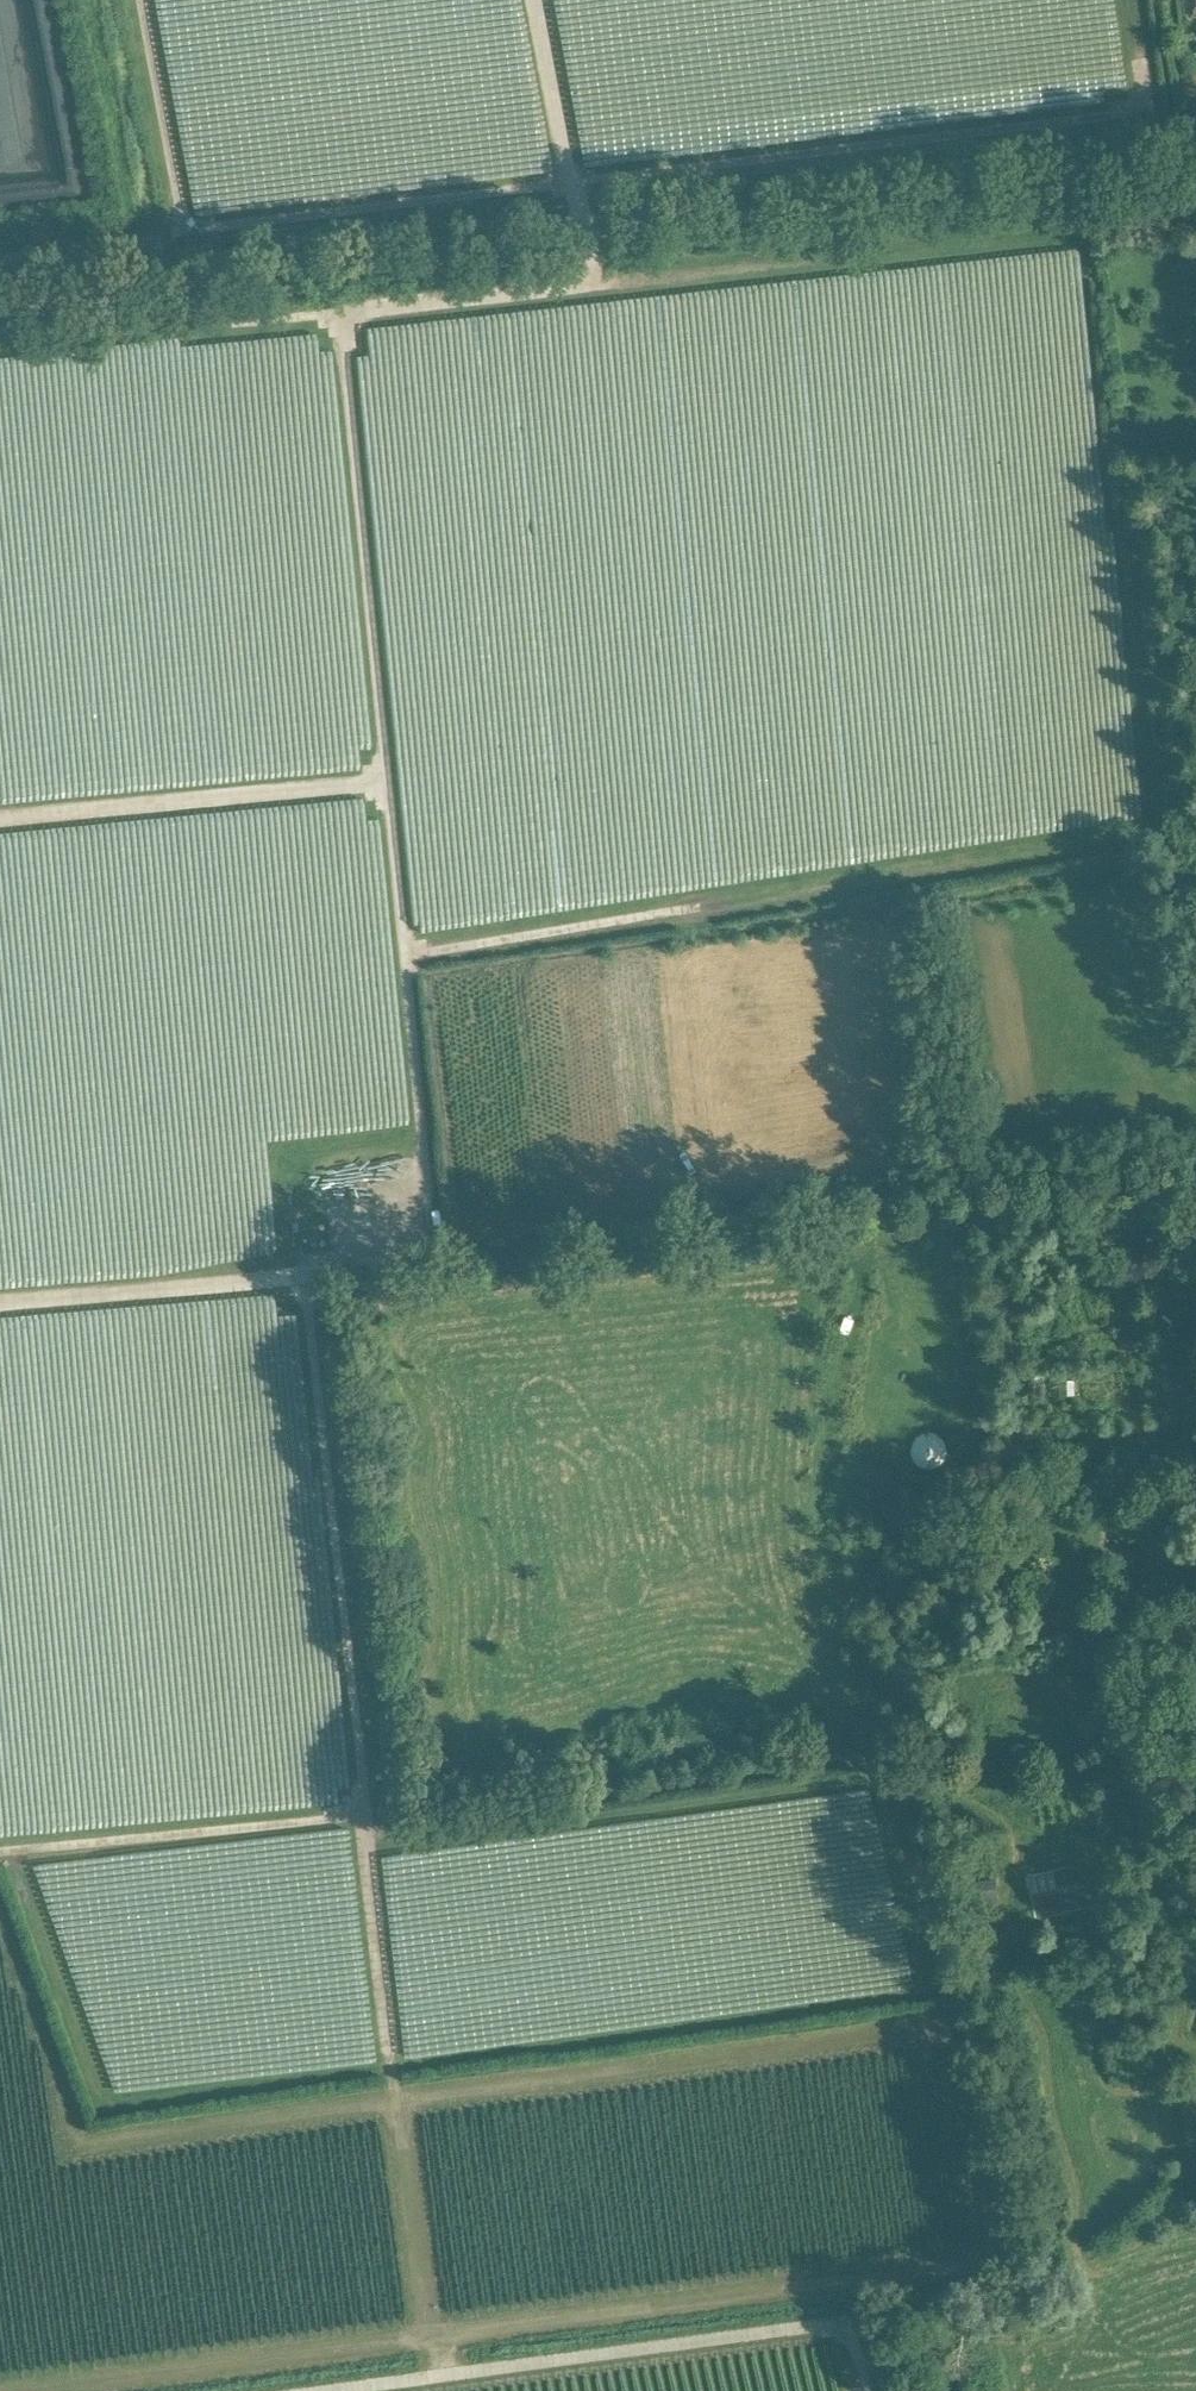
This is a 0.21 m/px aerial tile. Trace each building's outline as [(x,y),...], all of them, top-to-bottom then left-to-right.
[(52,173),(23,0),(0,0),(0,182),(52,173)] [(777,1255),(751,1259),(753,1272),(779,1267),(777,1255)] [(1047,1765),(1045,1749),(1027,1750),(1029,1767),(1047,1765)] [(1006,1901),(1003,1883),(986,1886),(989,1904),(1006,1901)]
